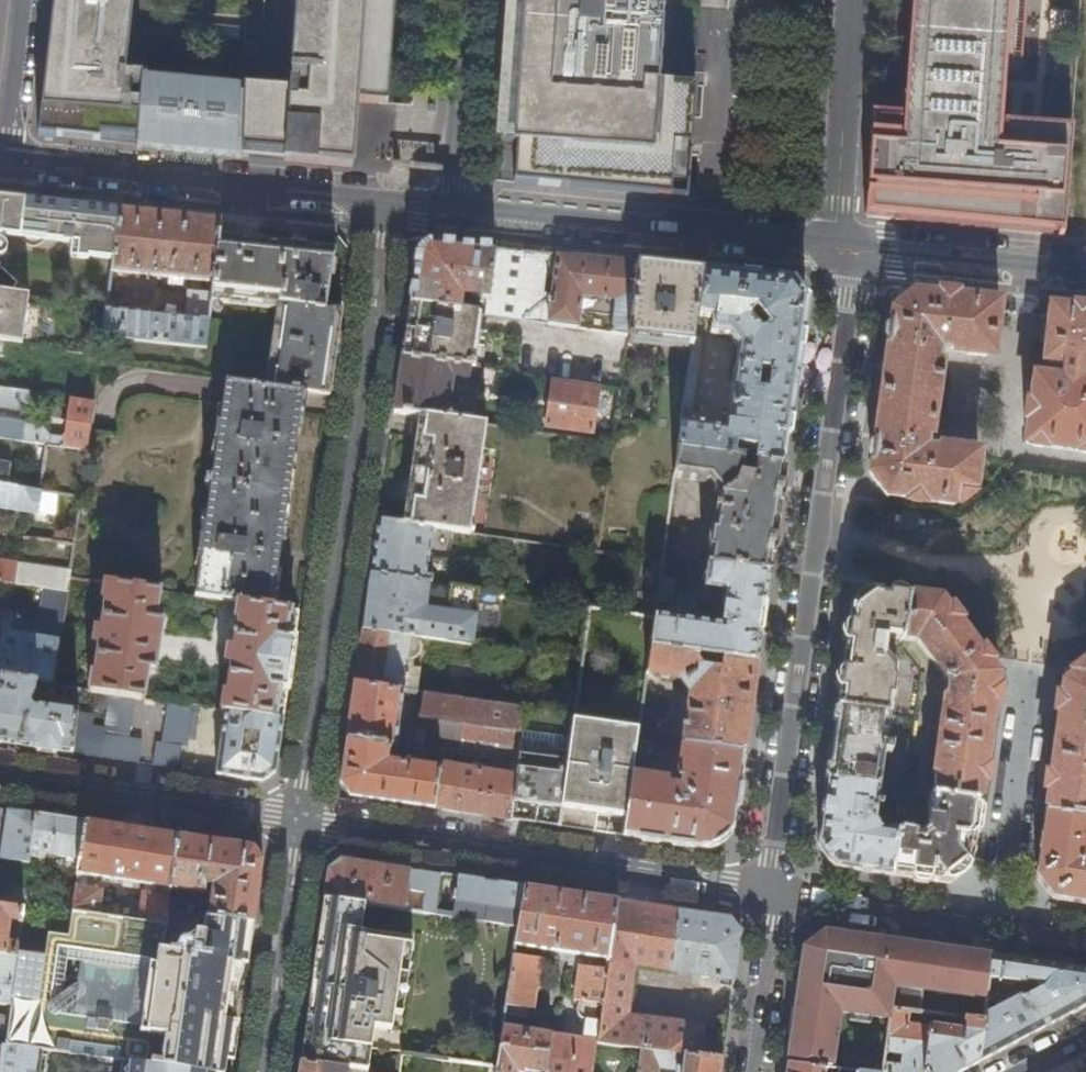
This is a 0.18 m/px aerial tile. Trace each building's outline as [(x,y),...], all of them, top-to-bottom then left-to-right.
[(38,134),(139,145),(144,75),(134,74),(139,0),(54,0),(38,134)] [(290,88),(285,160),(354,167),(358,101),(389,104),(396,0),(296,0),(290,88)] [(502,142),(516,142),(526,0),(512,0),(502,142)] [(513,182),(531,184),(568,187),(569,184),(656,191),(657,183),(670,184),(672,152),(673,145),(690,146),(695,85),(657,83),(663,0),(526,0),(516,142),(513,182)] [(896,212),(896,220),(905,221),(970,227),(1052,235),(1053,229),(1059,230),(1058,235),(1064,236),(1068,179),(1070,154),(1072,126),(1001,121),(1004,72),(1021,73),(1026,0),(911,0),(903,119),(901,119),(901,114),(873,113),(871,139),(877,139),(877,144),(871,144),(868,185),(874,186),(874,191),(868,190),(866,217),(896,212)] [(243,85),(144,75),(139,145),(193,151),(240,155),(243,85)] [(290,88),(243,85),(240,155),(285,160),(290,88)] [(600,190),(686,199),(690,146),(673,145),(672,152),(670,184),(657,183),(656,191),(569,184),(568,187),(600,190)] [(94,207),(82,206),(68,204),(67,212),(54,211),(54,203),(1,197),(0,197),(0,245),(2,245),(3,235),(81,244),(79,255),(88,256),(94,207)] [(115,260),(121,210),(94,207),(88,256),(79,255),(79,258),(91,260),(91,257),(115,260)] [(166,215),(121,210),(115,260),(113,272),(170,278),(169,283),(183,285),(184,279),(214,282),(219,237),(221,221),(166,215)] [(304,393),(330,397),(337,353),(338,343),(343,311),(326,309),(335,249),(219,237),(214,282),(212,294),(212,297),(282,305),(270,388),(304,393)] [(488,296),(495,250),(432,243),(417,255),(414,273),(409,305),(459,312),(461,302),(455,293),(455,287),(459,287),(459,290),(463,297),(487,301),(488,296)] [(12,250),(5,249),(4,260),(6,259),(7,259),(9,257),(10,255),(11,253),(12,250)] [(628,336),(638,265),(601,261),(581,259),(530,253),(495,250),(488,296),(514,300),(514,304),(539,307),(544,276),(555,277),(551,309),(549,325),(628,336)] [(697,316),(703,271),(691,270),(668,268),(638,265),(628,336),(627,343),(633,344),(634,337),(693,346),(694,334),(697,316)] [(788,280),(703,271),(697,316),(713,319),(711,332),(730,335),(738,348),(731,395),(726,429),(682,423),(678,451),(723,457),(733,459),(735,447),(756,450),(755,462),(757,462),(783,466),(789,425),(806,302),(788,280)] [(185,317),(108,307),(105,333),(206,346),(212,297),(212,294),(188,291),(185,317)] [(30,297),(0,293),(0,341),(18,343),(23,344),(30,297)] [(871,475),(887,495),(955,504),(975,490),(978,460),(971,451),(953,449),(953,452),(938,450),(936,451),(936,453),(927,453),(923,448),(924,442),(924,438),(926,438),(928,437),(928,436),(930,423),(933,423),(940,375),(937,374),(939,362),(937,359),(935,359),(935,353),(936,348),(942,343),(950,345),(950,347),(952,350),(966,351),(966,355),(985,356),(994,350),(999,310),(992,301),(916,293),(894,311),(871,475)] [(485,315),(549,325),(551,309),(539,307),(514,304),(514,300),(488,296),(487,301),(485,315)] [(405,332),(402,357),(438,362),(475,367),(476,364),(482,365),(486,332),(476,331),(478,314),(459,312),(409,305),(405,332)] [(1057,308),(1049,315),(1048,326),(1045,326),(1042,329),(1041,338),(1044,343),(1046,343),(1044,356),(1052,363),(1066,365),(1065,373),(1064,381),(1043,378),(1034,385),(1026,442),(1029,444),(1085,452),(1085,383),(1080,382),(1081,374),(1082,366),(1085,367),(1085,311),(1057,308)] [(694,334),(693,346),(689,371),(684,406),(695,407),(700,373),(695,372),(697,357),(702,358),(705,335),(694,334)] [(0,341),(0,356),(16,358),(18,343),(0,341)] [(99,372),(102,355),(86,353),(84,369),(99,372)] [(398,386),(394,412),(421,415),(473,423),(477,398),(464,396),(462,410),(447,408),(452,376),(480,380),(480,383),(491,384),(494,370),(475,367),(438,362),(402,357),(398,386)] [(237,602),(272,607),(304,393),(270,388),(225,381),(220,422),(217,422),(214,439),(217,440),(212,478),(206,478),(206,484),(211,485),(204,536),(201,536),(198,553),(201,554),(195,596),(237,602)] [(599,388),(553,381),(546,427),(591,433),(599,388)] [(28,411),(28,408),(30,394),(0,390),(0,407),(28,411)] [(95,403),(96,395),(79,392),(78,401),(95,403)] [(43,396),(30,394),(28,408),(41,410),(43,396)] [(95,403),(78,401),(75,400),(70,431),(66,431),(63,438),(51,436),(42,427),(27,425),(25,423),(0,419),(0,438),(5,438),(88,450),(95,403)] [(421,415),(406,524),(410,525),(434,528),(471,533),(486,425),(473,423),(421,415)] [(777,513),(783,466),(757,462),(756,475),(752,477),(741,475),(743,460),(733,459),(723,457),(678,451),(675,476),(708,481),(720,498),(721,499),(720,506),(715,506),(709,556),(708,565),(769,573),(777,513)] [(8,487),(11,465),(0,463),(0,486),(8,487)] [(8,487),(0,486),(0,509),(38,514),(40,504),(51,506),(53,493),(8,487)] [(375,549),(372,574),(426,582),(427,575),(434,528),(410,525),(406,524),(379,520),(375,549)] [(668,530),(664,556),(677,558),(680,532),(668,530)] [(664,561),(626,556),(623,576),(661,581),(661,580),(662,575),(664,561)] [(664,559),(664,561),(662,575),(661,580),(675,582),(678,561),(664,559)] [(3,583),(15,584),(18,566),(19,563),(0,561),(0,582),(3,583)] [(720,627),(656,619),(652,648),(699,655),(757,663),(763,616),(769,573),(708,565),(702,606),(709,607),(708,618),(721,619),(720,627)] [(45,588),(49,589),(52,571),(18,566),(15,584),(45,588)] [(426,582),(372,574),(367,605),(364,629),(407,635),(437,639),(439,639),(450,641),(473,644),(480,590),(445,585),(428,583),(426,582)] [(427,575),(426,582),(428,583),(445,585),(447,578),(427,575)] [(92,672),(89,691),(112,694),(138,698),(146,699),(149,674),(157,675),(164,620),(157,619),(161,592),(104,583),(101,603),(105,603),(101,628),(99,628),(94,633),(93,641),(97,647),(99,648),(95,673),(92,672)] [(62,640),(69,592),(49,589),(45,588),(41,618),(19,615),(19,611),(0,609),(0,631),(62,640)] [(904,640),(910,595),(874,591),(853,607),(848,645),(839,708),(891,715),(895,683),(897,670),(884,653),(886,637),(904,640)] [(941,600),(910,595),(904,640),(918,641),(945,677),(945,681),(946,682),(950,682),(948,697),(944,699),(938,749),(935,774),(938,778),(935,797),(981,804),(998,676),(971,640),(941,600)] [(227,711),(285,720),(292,667),(300,611),(272,607),(237,602),(235,622),(238,623),(237,631),(235,631),(235,636),(236,636),(234,647),(221,646),(218,662),(232,664),(229,691),(225,691),(222,711),(227,711)] [(407,635),(364,629),(361,650),(356,684),(404,691),(411,644),(427,646),(437,648),(439,639),(437,639),(407,635)] [(4,634),(0,657),(0,676),(53,683),(58,641),(4,634)] [(411,644),(404,691),(408,691),(412,691),(420,693),(427,646),(411,644)] [(700,747),(744,753),(751,705),(755,677),(757,663),(699,655),(652,648),(648,676),(683,681),(692,693),(684,745),(700,747)] [(548,710),(576,714),(579,692),(583,660),(573,659),(568,698),(550,696),(548,710)] [(1064,683),(1046,812),(1081,816),(1085,817),(1085,666),(1064,683)] [(31,748),(73,754),(77,726),(79,714),(40,708),(40,710),(35,709),(31,705),(32,700),(34,700),(37,684),(0,679),(0,744),(31,748)] [(404,691),(356,684),(352,710),(348,739),(370,741),(396,745),(416,748),(418,730),(412,729),(413,727),(400,725),(404,698),(411,698),(412,691),(408,691),(404,691)] [(452,697),(423,693),(418,730),(416,748),(428,750),(434,750),(443,752),(455,753),(519,762),(527,707),(452,697)] [(77,726),(73,754),(140,764),(143,741),(131,739),(138,698),(112,694),(106,729),(77,726)] [(154,766),(180,770),(183,748),(188,749),(190,741),(197,742),(202,708),(194,707),(194,709),(169,705),(163,744),(157,743),(154,766)] [(545,824),(561,827),(566,779),(572,737),(575,720),(576,714),(548,710),(527,707),(519,762),(518,772),(517,782),(512,819),(545,824)] [(891,715),(839,708),(836,728),(835,739),(829,781),(866,787),(881,789),(886,754),(893,754),(894,745),(887,744),(891,715)] [(278,773),(285,720),(227,711),(224,722),(218,776),(249,780),(265,783),(278,773)] [(640,730),(575,720),(572,737),(566,779),(561,827),(580,829),(597,832),(599,812),(612,814),(617,779),(631,781),(626,816),(628,816),(632,786),(639,739),(640,735),(640,730)] [(642,720),(640,730),(640,735),(651,736),(653,721),(642,720)] [(370,741),(348,739),(342,783),(351,796),(391,801),(435,808),(443,752),(434,750),(432,766),(422,764),(423,757),(409,755),(408,763),(389,759),(390,750),(395,751),(396,745),(370,741)] [(632,786),(628,816),(626,836),(674,843),(713,848),(733,831),(736,810),(739,792),(744,753),(700,747),(684,745),(680,773),(685,779),(684,790),(670,788),(670,781),(642,777),(645,757),(653,753),(655,741),(639,739),(632,786)] [(476,814),(512,819),(517,782),(518,772),(483,768),(483,763),(474,762),(473,766),(454,764),(455,753),(443,752),(435,808),(476,814)] [(894,875),(900,829),(888,827),(888,831),(881,829),(875,824),(880,794),(893,796),(894,791),(881,789),(866,787),(829,781),(824,821),(820,845),(838,867),(894,875)] [(972,866),(981,804),(935,797),(932,797),(929,820),(931,821),(930,828),(922,834),(916,833),(916,831),(900,829),(894,875),(950,883),(972,866)] [(31,856),(36,814),(8,810),(2,859),(30,863),(31,856)] [(1046,812),(1037,875),(1054,898),(1085,903),(1085,817),(1081,816),(1046,812)] [(81,858),(86,822),(61,818),(36,814),(31,856),(46,858),(46,853),(81,858)] [(171,888),(178,836),(120,827),(86,822),(81,858),(74,909),(100,913),(103,890),(87,887),(88,875),(133,882),(132,888),(142,889),(143,883),(171,888)] [(247,921),(254,922),(263,859),(253,847),(220,842),(178,836),(171,888),(204,893),(206,884),(213,886),(208,916),(247,921)] [(438,892),(441,875),(422,873),(342,860),(329,869),(325,898),(367,904),(410,911),(411,900),(407,899),(408,888),(438,892)] [(517,927),(523,888),(469,880),(457,878),(451,917),(517,927)] [(24,902),(26,889),(0,885),(0,907),(23,910),(24,902)] [(567,894),(523,888),(517,927),(515,947),(573,955),(572,961),(584,963),(585,957),(609,960),(617,902),(567,894)] [(140,920),(166,924),(167,924),(168,911),(170,899),(170,896),(143,893),(140,920)] [(325,898),(311,993),(327,996),(323,1019),(307,1017),(303,1043),(300,1062),(350,1069),(370,1071),(376,1028),(393,1031),(405,939),(362,932),(367,904),(325,898)] [(728,918),(617,902),(609,960),(608,971),(603,1005),(599,1033),(598,1042),(598,1044),(618,1047),(640,1049),(700,1057),(704,1028),(628,1018),(635,966),(724,978),(723,984),(728,986),(727,988),(731,989),(739,930),(728,918)] [(16,957),(17,951),(18,945),(6,944),(9,920),(21,921),(23,910),(0,907),(0,955),(16,957)] [(4,1045),(44,1050),(123,1062),(197,1071),(226,1071),(233,1021),(218,1019),(222,991),(230,992),(234,961),(241,962),(244,938),(202,932),(195,931),(194,939),(185,938),(181,939),(179,941),(177,944),(176,953),(162,951),(166,924),(140,920),(100,913),(74,909),(72,909),(67,946),(57,944),(55,956),(17,951),(16,957),(9,1004),(4,1045)] [(202,932),(244,938),(247,921),(208,916),(204,915),(202,932)] [(856,1005),(865,938),(819,932),(804,941),(796,997),(856,1005)] [(985,1004),(992,956),(896,943),(865,938),(856,1005),(890,1010),(909,1012),(917,1013),(929,1015),(963,1019),(983,1022),(984,1016),(985,1004)] [(9,1004),(16,957),(0,955),(0,1003),(9,1004)] [(540,960),(514,956),(506,1006),(533,1010),(540,960)] [(992,956),(985,1004),(991,1005),(993,990),(995,990),(996,981),(1025,984),(1025,982),(1036,984),(1036,992),(1022,999),(1020,997),(1018,998),(984,1016),(983,1022),(977,1063),(1030,1035),(1085,1006),(1085,970),(992,956)] [(603,1005),(608,971),(579,967),(574,1001),(580,1002),(603,1005)] [(856,1005),(796,997),(792,1030),(788,1062),(824,1067),(839,1069),(860,1071),(882,1071),(883,1064),(884,1053),(890,1010),(856,1005)] [(599,1033),(603,1005),(580,1002),(576,1029),(599,1033)] [(721,1060),(728,1010),(724,1009),(704,1028),(700,1057),(721,1060)] [(977,1063),(983,1022),(963,1019),(961,1031),(928,1026),(915,1025),(907,1024),(909,1012),(890,1010),(884,1053),(901,1055),(899,1066),(883,1064),(882,1071),(960,1071),(977,1063)] [(915,1025),(928,1026),(929,1015),(917,1013),(915,1025)] [(598,1042),(551,1036),(551,1035),(503,1027),(497,1067),(496,1071),(516,1071),(517,1071),(528,1071),(528,1070),(542,1071),(593,1071),(597,1044),(598,1044),(598,1042)] [(4,1045),(3,1052),(0,1071),(41,1071),(44,1050),(4,1045)] [(638,1070),(640,1049),(618,1047),(615,1067),(638,1070)] [(721,1060),(700,1057),(640,1049),(638,1070),(638,1071),(658,1071),(659,1068),(674,1070),(682,1071),(681,1071),(720,1071),(721,1060)] [(123,1062),(122,1071),(197,1071),(123,1062)] [(350,1069),(300,1062),(299,1071),(349,1071),(350,1069)] [(824,1067),(788,1062),(786,1071),(824,1071),(824,1067)]
